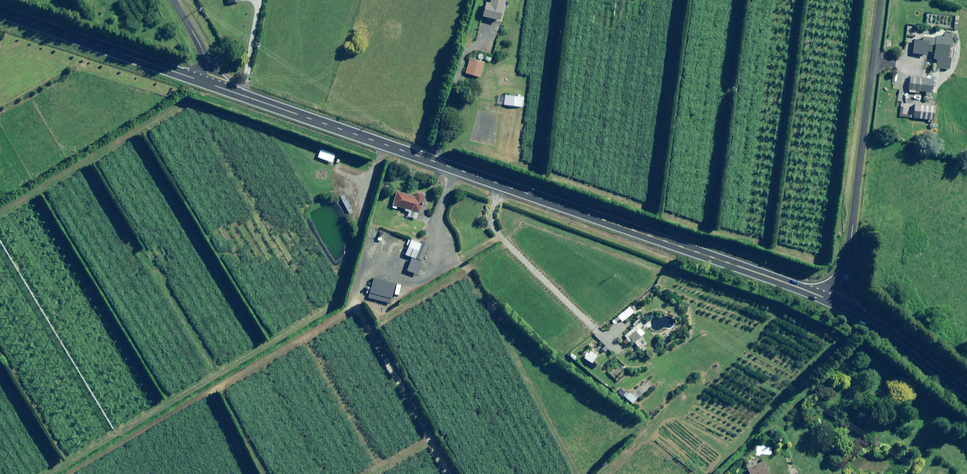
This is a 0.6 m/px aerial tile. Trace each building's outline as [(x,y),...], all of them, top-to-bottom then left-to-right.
[(488,4),(485,3),(481,16),(498,21),(504,0),(489,0),(488,4)] [(911,52),(924,55),(924,51),(933,52),(931,59),(935,60),(933,68),(946,70),(948,58),(953,59),(954,50),(950,50),(953,35),(944,34),(944,38),(935,37),(935,39),(922,36),(922,40),(913,39),(911,52)] [(484,63),(469,59),(465,74),(480,78),(484,63)] [(492,67),(485,65),(484,71),(490,73),(492,67)] [(923,97),(922,102),(928,103),(928,100),(930,101),(933,80),(909,77),(908,92),(917,93),(918,91),(925,92),(924,97),(923,97)] [(524,98),(505,96),(504,105),(523,107),(524,98)] [(395,192),(392,205),(404,209),(403,215),(417,219),(423,195),(415,193),(414,197),(395,192)] [(420,244),(409,240),(407,245),(408,245),(405,255),(412,258),(407,271),(417,275),(424,255),(417,252),(420,244)] [(377,297),(375,305),(378,306),(377,310),(384,312),(389,287),(374,284),(372,291),(373,292),(372,296),(377,297)] [(642,327),(639,323),(623,337),(628,343),(631,340),(639,349),(644,345),(639,340),(639,337),(635,332),(642,327)] [(588,354),(586,353),(583,358),(591,364),(596,356),(590,352),(588,354)] [(763,463),(747,469),(749,473),(767,473),(763,463)]
